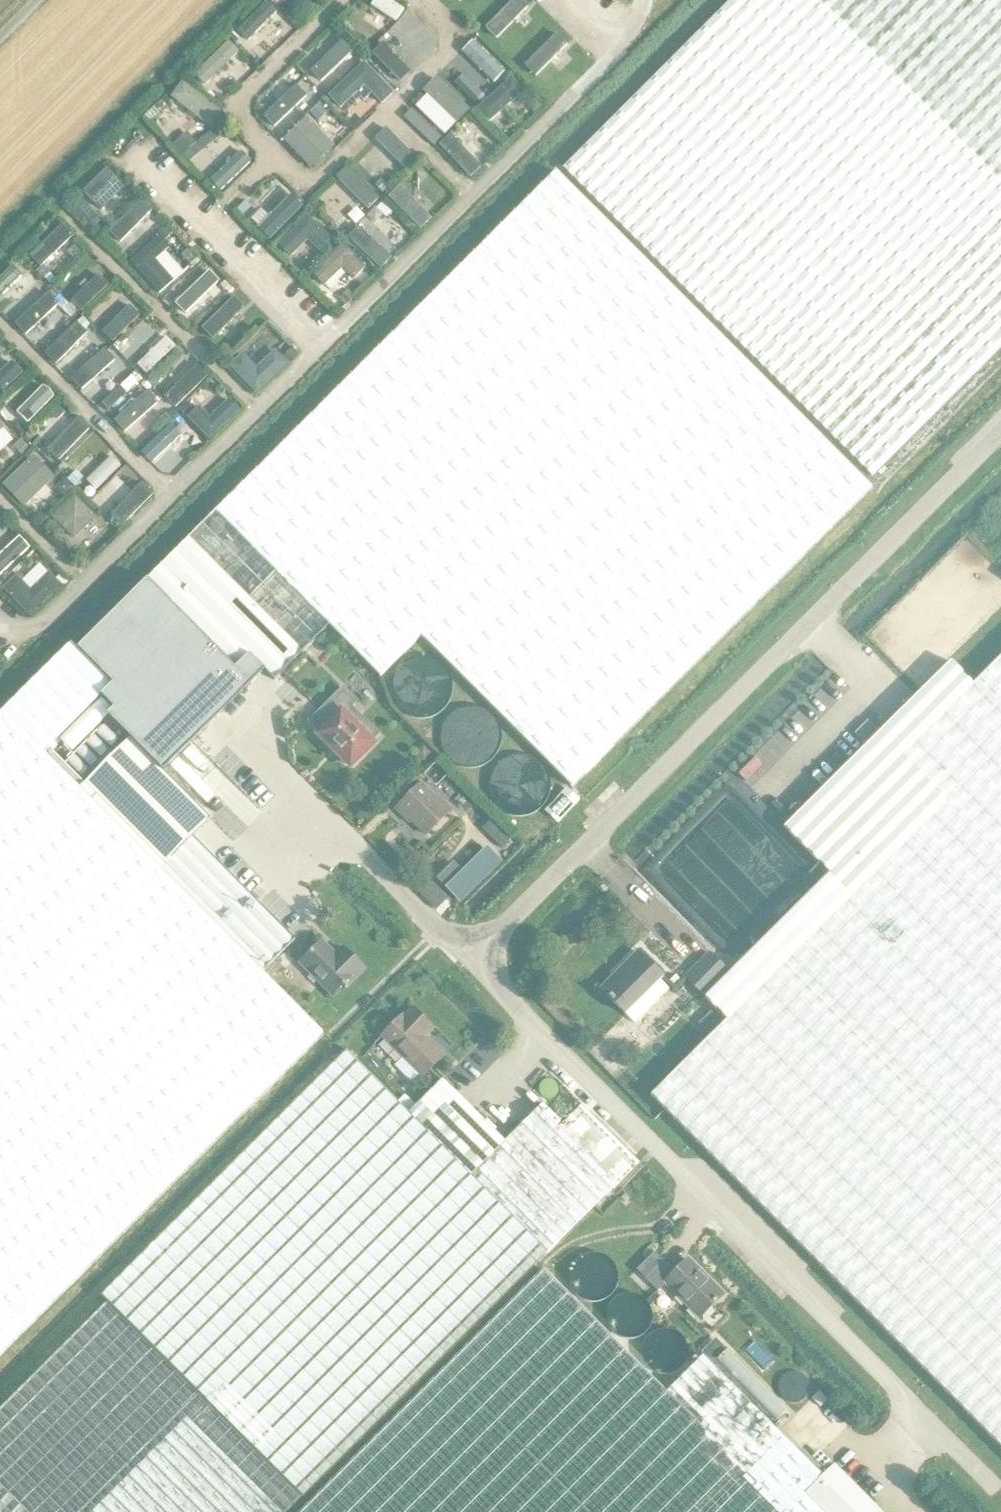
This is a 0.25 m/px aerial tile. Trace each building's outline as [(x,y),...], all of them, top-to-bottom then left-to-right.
[(396,21),(403,9),(389,0),(375,0),(372,5),(396,21)] [(499,40),(530,13),(519,0),(487,28),(499,40)] [(563,169),(871,476),(1000,347),(1000,0),(732,0),(563,169)] [(237,32),(248,42),(277,12),(267,2),(237,32)] [(527,65),(537,76),(567,48),(557,37),(527,65)] [(321,82),(354,50),(343,40),(311,71),(321,82)] [(206,85),(239,52),(229,41),(195,75),(206,85)] [(469,56),(497,84),(506,75),(478,47),(469,56)] [(403,76),(378,48),(367,56),(393,85),(403,76)] [(364,62),(328,96),(339,108),(362,87),(380,106),(395,94),(364,62)] [(284,82),(308,107),(317,99),(292,73),(284,82)] [(436,77),(423,91),(457,124),(470,110),(436,77)] [(524,92),(512,78),(476,110),(488,124),(524,92)] [(171,97),(213,130),(225,115),(183,82),(171,97)] [(311,168),(334,147),(307,117),(284,139),(311,168)] [(417,161),(391,136),(383,145),(409,170),(417,161)] [(476,164),(451,138),(442,146),(467,172),(476,164)] [(221,191),(251,161),(241,151),(211,180),(221,191)] [(336,178),(368,210),(379,199),(348,167),(336,178)] [(101,211),(126,187),(107,168),(83,192),(101,211)] [(556,172),(188,540),(302,653),(329,626),(380,677),(421,636),(571,786),(871,487),(556,172)] [(388,199),(415,228),(424,220),(396,190),(388,199)] [(303,207),(291,195),(258,228),(271,240),(303,207)] [(143,215),(135,207),(109,233),(117,241),(143,215)] [(331,238),(308,216),(279,245),(291,257),(307,241),(319,252),(331,238)] [(41,267),(73,236),(63,225),(30,256),(41,267)] [(391,257),(359,227),(348,238),(381,269),(391,257)] [(168,247),(159,238),(130,265),(139,274),(168,247)] [(364,269),(342,245),(311,274),(324,287),(341,270),(353,281),(364,269)] [(30,268),(20,258),(0,279),(0,298),(30,268)] [(185,314),(218,281),(209,271),(175,304),(185,314)] [(109,286),(99,275),(71,302),(81,312),(109,286)] [(57,300),(49,291),(21,320),(29,328),(57,300)] [(203,327),(213,337),(238,312),(228,302),(203,327)] [(112,343),(140,315),(130,305),(102,332),(112,343)] [(76,328),(52,351),(60,359),(84,336),(76,328)] [(256,368),(242,354),(227,368),(256,396),(287,364),(274,351),(256,368)] [(82,381),(90,390),(114,365),(106,357),(82,381)] [(23,374),(12,361),(0,372),(0,395),(23,374)] [(208,376),(197,366),(165,397),(175,408),(208,376)] [(43,386),(17,413),(28,423),(54,396),(43,386)] [(148,391),(114,421),(125,432),(158,403),(148,391)] [(209,441),(241,411),(229,399),(210,417),(199,406),(187,418),(209,441)] [(51,449),(60,459),(87,433),(77,423),(51,449)] [(148,446),(156,454),(178,432),(170,424),(148,446)] [(33,456),(3,485),(24,507),(55,478),(33,456)] [(110,456),(85,481),(94,490),(119,465),(110,456)] [(124,520),(149,496),(141,487),(116,512),(124,520)] [(53,518),(74,540),(96,518),(75,496),(53,518)] [(19,537),(0,555),(0,575),(29,548),(19,537)] [(188,540),(148,580),(236,669),(250,655),(275,681),(302,653),(188,540)] [(63,588),(48,572),(30,591),(16,576),(2,590),(27,615),(35,616),(63,588)] [(180,756),(193,743),(208,729),(252,685),(236,669),(148,580),(105,622),(99,628),(89,638),(77,650),(113,683),(101,696),(114,709),(112,711),(108,716),(109,717),(130,738),(164,772),(180,756)] [(71,644),(3,711),(45,752),(101,696),(113,683),(77,650),(71,644)] [(652,1097),(1000,1448),(1000,660),(992,669),(974,687),(904,758),(944,798),(727,1020),(652,1097)] [(727,971),(703,996),(727,1020),(944,798),(904,758),(974,687),(950,663),(786,829),(810,853),(810,854),(830,873),(826,877),(821,883),(819,881),(745,954),(727,971)] [(380,736),(350,706),(356,701),(343,689),(311,722),(321,732),(319,735),(351,767),(373,744),(372,743),(380,736)] [(0,710),(0,1167),(90,1262),(322,1031),(263,972),(161,869),(81,788),(45,752),(3,711),(1,709),(0,710)] [(130,738),(81,788),(161,869),(193,838),(211,819),(164,772),(130,738)] [(416,777),(394,799),(400,805),(398,807),(426,835),(450,810),(422,783),(416,777)] [(502,829),(492,839),(501,848),(511,838),(502,829)] [(193,838),(161,869),(263,972),(295,940),(256,902),(193,838)] [(453,865),(439,878),(460,901),(497,866),(484,853),(461,874),(453,865)] [(364,970),(342,949),(336,955),(321,941),(298,964),(331,996),(344,983),(348,987),(364,970)] [(625,1015),(662,977),(638,952),(600,990),(625,1015)] [(710,954),(685,978),(703,996),(727,971),(710,954)] [(423,1075),(442,1056),(424,1038),(433,1029),(412,1009),(404,1017),(403,1016),(383,1036),(423,1075)] [(403,1092),(395,1100),(346,1051),(101,1296),(108,1302),(0,1409),(0,1511),(289,1511),(616,1185),(555,1125),(558,1121),(543,1106),(504,1144),(441,1081),(417,1106),(403,1092)] [(90,1262),(0,1167),(0,1351),(90,1262)] [(660,1235),(647,1248),(651,1264),(670,1245),(660,1235)] [(722,1296),(688,1261),(675,1273),(663,1260),(645,1279),(658,1292),(666,1284),(700,1318),(722,1296)] [(705,1356),(667,1394),(542,1269),(298,1511),(880,1511),(834,1465),(823,1475),(705,1356)]
